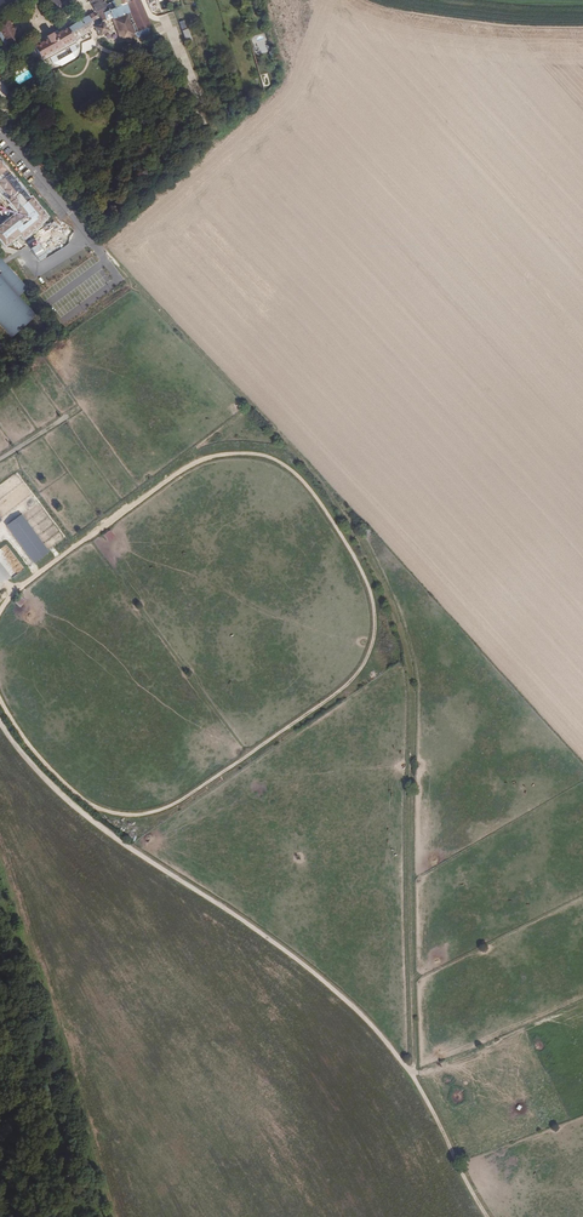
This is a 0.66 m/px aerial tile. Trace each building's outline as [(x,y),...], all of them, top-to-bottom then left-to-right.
[(50,5),(55,13),(62,9),(58,3),(59,3),(57,0),(46,0),(50,5)] [(103,0),(89,0),(90,1),(96,12),(99,15),(109,10),(113,8),(109,2),(106,5),(103,0)] [(103,20),(106,19),(107,20),(112,18),(124,41),(138,34),(137,32),(141,30),(142,34),(142,35),(143,38),(152,35),(148,27),(152,25),(141,0),(133,0),(129,2),(126,3),(113,8),(109,10),(110,14),(101,18),(102,19),(103,20)] [(109,2),(113,8),(126,3),(129,2),(127,0),(108,0),(109,2)] [(88,16),(93,24),(99,20),(94,13),(88,16)] [(88,16),(83,18),(90,29),(95,27),(94,26),(93,24),(88,16)] [(0,21),(0,28),(9,45),(11,49),(22,43),(16,32),(18,31),(16,26),(13,28),(7,17),(0,21)] [(90,29),(83,18),(80,20),(68,28),(34,47),(40,57),(38,58),(41,63),(62,51),(68,48),(75,44),(72,40),(81,34),(88,31),(90,29)] [(99,20),(93,24),(94,26),(95,27),(100,35),(109,29),(103,20),(102,19),(99,20)] [(0,28),(0,40),(3,46),(6,47),(9,45),(0,28)] [(183,30),(186,42),(192,41),(189,28),(183,30)] [(32,62),(27,53),(21,56),(26,66),(32,62)] [(60,59),(51,64),(54,70),(63,65),(60,59)] [(11,337),(35,316),(17,297),(27,288),(10,270),(8,272),(0,263),(0,325),(11,337)] [(49,552),(22,514),(6,525),(32,563),(49,552)] [(114,536),(109,530),(102,535),(107,541),(114,536)] [(25,601),(20,595),(14,602),(19,607),(25,601)]
